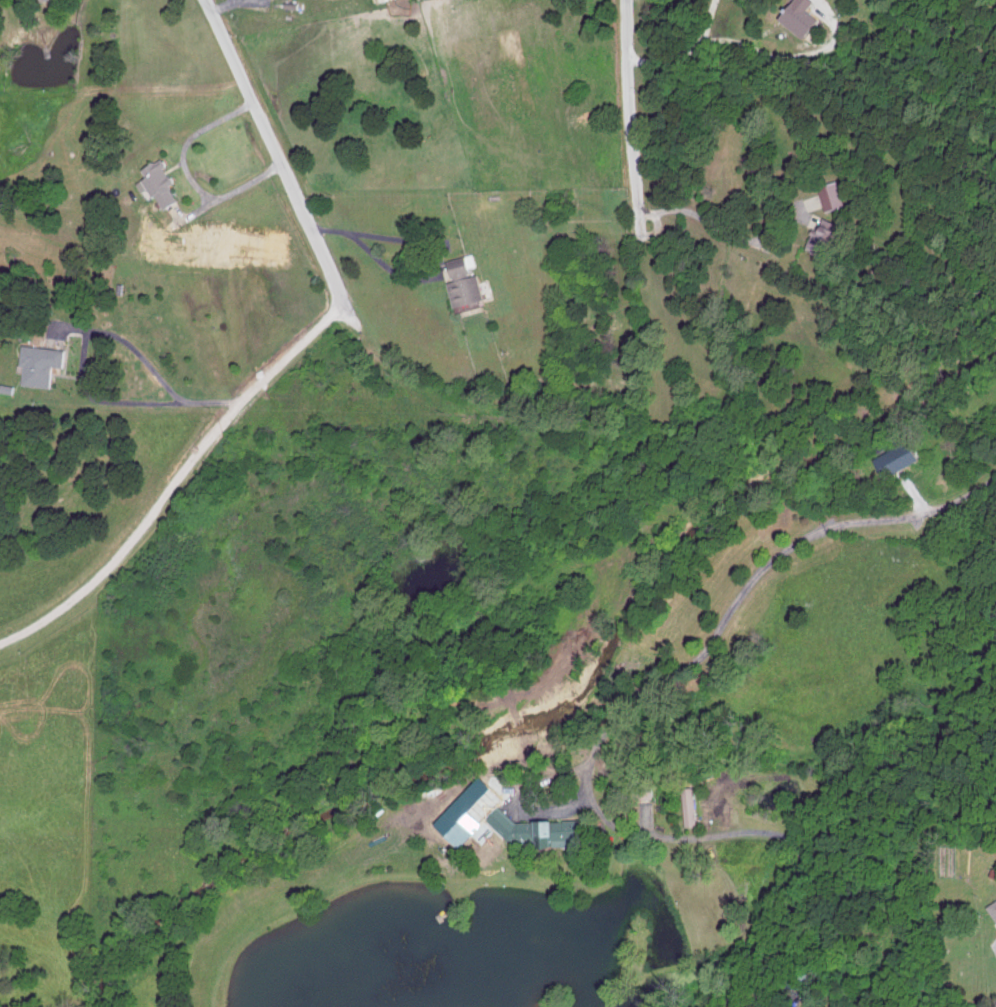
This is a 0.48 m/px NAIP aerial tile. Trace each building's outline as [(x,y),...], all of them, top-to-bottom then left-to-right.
[(810,38),(824,19),(811,9),(818,0),(798,0),(784,19),(810,38)] [(144,168),(149,177),(140,182),(145,192),(154,188),(165,210),(181,201),(172,184),(177,181),(165,158),(144,168)] [(848,205),(841,181),(822,187),(829,211),(848,205)] [(831,256),(844,224),(824,216),(811,248),(831,256)] [(482,274),(474,276),(470,255),(451,259),(456,281),(451,282),(456,307),(488,301),(482,274)] [(69,349),(25,345),(23,366),(27,366),(25,384),(54,387),(56,366),(67,367),(69,349)] [(878,458),(889,477),(923,458),(912,439),(878,458)] [(687,825),(698,825),(697,787),(686,787),(687,825)] [(587,843),(586,818),(511,821),(510,806),(499,806),(499,813),(493,813),(493,827),(505,827),(506,846),(587,843)]
